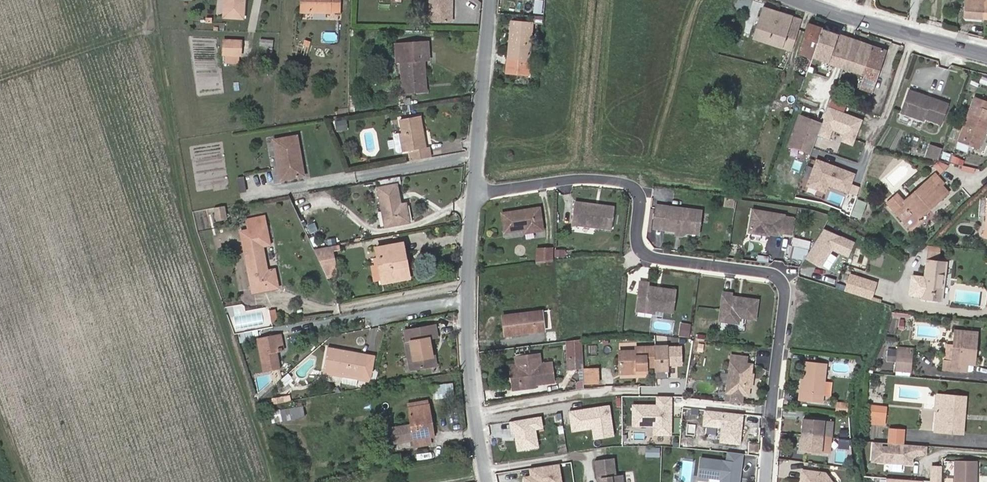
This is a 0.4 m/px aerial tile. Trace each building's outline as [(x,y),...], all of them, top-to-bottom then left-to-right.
[(223,16),(244,18),(245,0),(224,0),(223,16)] [(300,12),(331,13),(331,11),(341,11),(341,0),(300,0),(300,12)] [(430,21),(451,21),(452,0),(430,0),(430,21)] [(543,0),(534,0),(532,13),(542,14),(543,0)] [(986,18),(986,0),(965,0),(964,16),(986,18)] [(798,34),(802,20),(763,7),(759,21),(798,34)] [(792,50),(798,34),(759,21),(753,37),(792,50)] [(507,73),(529,74),(532,24),(511,22),(507,73)] [(810,24),(804,40),(800,53),(813,57),(823,28),(810,24)] [(823,28),(813,57),(837,65),(847,36),(823,28)] [(847,36),(837,65),(843,67),(853,39),(847,36)] [(241,40),(224,39),(223,54),(240,55),(241,40)] [(872,92),(886,50),(853,39),(843,67),(865,75),(860,88),(872,92)] [(396,44),(396,54),(401,54),(401,61),(403,92),(426,91),(424,59),(424,52),(429,52),(428,42),(396,44)] [(272,59),(273,50),(259,49),(259,58),(272,59)] [(833,67),(830,78),(808,71),(800,99),(829,108),(840,69),(833,67)] [(794,74),(792,87),(801,88),(803,76),(794,74)] [(941,122),(948,102),(909,89),(902,111),(924,118),(925,116),(941,122)] [(959,141),(979,148),(986,124),(986,101),(975,96),(959,141)] [(798,114),(786,146),(810,155),(822,123),(798,114)] [(409,144),(410,151),(411,160),(431,157),(429,147),(426,147),(420,115),(401,118),(403,133),(400,133),(402,145),(409,144)] [(335,130),(347,130),(347,119),(335,119),(335,130)] [(839,127),(836,137),(846,140),(849,130),(839,127)] [(410,151),(409,144),(402,145),(400,133),(393,135),(396,153),(403,152),(410,151)] [(293,136),(274,139),(281,180),(305,176),(300,150),(296,151),(293,136)] [(940,158),(943,149),(934,146),(930,157),(939,159),(940,158)] [(941,159),(951,161),(953,154),(943,152),(941,159)] [(815,159),(807,187),(827,193),(829,188),(850,193),(856,171),(815,159)] [(934,166),(942,173),(948,167),(940,160),(934,166)] [(909,214),(913,219),(928,206),(930,208),(948,192),(942,185),(945,182),(936,173),(903,203),(898,197),(888,205),(902,220),(909,214)] [(238,192),(246,191),(244,176),(236,177),(238,192)] [(400,204),(397,184),(377,187),(384,226),(410,222),(406,203),(400,204)] [(888,205),(898,197),(896,194),(886,203),(888,205)] [(723,206),(733,208),(735,199),(725,197),(723,206)] [(852,216),(861,219),(866,204),(857,201),(852,216)] [(571,223),(612,228),(614,207),(574,203),(571,223)] [(228,219),(226,205),(215,207),(217,221),(228,219)] [(915,222),(930,208),(928,206),(913,219),(909,214),(902,220),(909,227),(915,222)] [(700,230),(702,211),(668,207),(664,229),(677,231),(680,232),(683,235),(688,232),(692,229),(700,230)] [(523,229),(524,234),(543,231),(539,208),(501,214),(504,232),(523,229)] [(784,234),(793,236),(796,216),(754,211),(750,233),(762,235),(765,232),(771,233),(783,235),(784,234)] [(318,220),(315,212),(305,217),(308,224),(318,220)] [(278,287),(266,226),(241,231),(252,292),(278,287)] [(847,256),(853,242),(822,229),(809,260),(822,266),(830,248),(847,256)] [(405,279),(400,254),(405,253),(402,241),(376,247),(377,256),(382,280),(383,283),(405,279)] [(314,248),(321,264),(334,262),(331,245),(314,248)] [(787,257),(805,261),(808,249),(790,245),(787,257)] [(554,262),(554,249),(546,249),(545,264),(554,262)] [(565,257),(565,249),(554,249),(554,257),(565,257)] [(923,295),(922,299),(942,301),(947,261),(938,260),(939,252),(928,250),(925,278),(916,277),(915,280),(912,280),(910,294),(923,295)] [(405,253),(400,254),(405,279),(410,278),(405,253)] [(382,280),(377,256),(373,257),(374,264),(370,265),(373,281),(382,280)] [(869,298),(870,296),(873,282),(847,273),(842,289),(869,298)] [(674,310),(677,289),(663,287),(663,289),(649,286),(650,281),(642,280),(638,306),(656,308),(674,310)] [(724,292),(720,320),(740,322),(740,316),(756,318),(758,300),(732,296),(732,293),(724,292)] [(269,310),(271,322),(278,321),(275,308),(269,310)] [(544,330),(542,312),(504,316),(506,334),(544,330)] [(680,322),(678,336),(689,338),(691,324),(680,322)] [(416,368),(434,365),(431,351),(429,338),(438,337),(436,325),(405,331),(407,343),(411,342),(416,368)] [(556,330),(545,331),(546,342),(556,341),(556,330)] [(975,370),(975,363),(972,363),(973,347),(976,347),(978,332),(956,330),(954,346),(947,345),(945,368),(973,371),(975,370)] [(276,352),(280,351),(277,334),(257,338),(264,372),(279,369),(277,359),(273,360),(271,353),(276,352)] [(567,341),(568,358),(583,357),(582,339),(567,341)] [(410,369),(416,368),(411,342),(407,343),(405,343),(410,369)] [(679,351),(687,352),(689,343),(680,342),(679,351)] [(696,344),(695,351),(703,353),(704,345),(696,344)] [(668,372),(666,347),(636,347),(636,351),(620,351),(620,368),(646,367),(656,367),(656,372),(668,372)] [(360,378),(365,359),(344,355),(344,351),(327,348),(323,371),(360,378)] [(896,370),(910,371),(912,349),(898,348),(896,370)] [(344,355),(365,359),(365,355),(344,351),(344,355)] [(535,384),(554,382),(551,362),(542,364),(541,354),(517,358),(518,364),(519,367),(522,387),(535,384)] [(370,379),(374,356),(365,355),(365,359),(360,378),(370,379)] [(733,355),(732,361),(748,364),(748,357),(733,355)] [(583,357),(568,358),(567,369),(583,368),(583,357)] [(754,365),(748,364),(732,361),(728,392),(733,393),(732,402),(743,403),(744,394),(749,395),(751,387),(752,373),(754,365)] [(803,392),(799,391),(798,399),(821,403),(826,364),(807,362),(805,379),(803,392)] [(513,388),(522,387),(519,367),(518,364),(510,365),(513,388)] [(599,368),(584,368),(584,383),(599,384),(599,368)] [(435,399),(454,395),(452,382),(433,385),(435,399)] [(938,394),(936,412),(943,412),(942,431),(959,432),(961,414),(964,414),(965,396),(938,394)] [(428,430),(433,429),(428,403),(408,407),(411,424),(391,428),(394,444),(414,440),(415,447),(430,444),(429,436),(428,430)] [(843,415),(852,416),(854,406),(845,405),(843,415)] [(871,405),(871,417),(882,418),(883,406),(871,405)] [(304,416),(302,407),(271,412),(272,421),(304,416)] [(935,430),(942,431),(943,412),(936,412),(935,430)] [(882,418),(871,417),(870,423),(885,425),(885,418),(882,418)] [(822,420),(802,419),(801,435),(821,436),(822,420)] [(906,429),(891,428),(890,443),(905,444),(906,429)] [(800,451),(820,452),(821,436),(801,435),(800,451)] [(849,451),(849,439),(832,438),(832,450),(849,451)] [(289,441),(292,453),(298,451),(295,440),(289,441)] [(758,452),(758,444),(750,443),(750,452),(758,452)] [(659,448),(645,448),(645,456),(659,456),(659,448)] [(299,451),(298,451),(292,453),(297,472),(305,470),(299,451)] [(742,454),(728,452),(726,461),(700,457),(698,476),(720,479),(720,481),(738,481),(742,454)] [(623,475),(616,475),(614,459),(599,461),(601,481),(623,481),(623,475)] [(976,462),(956,461),(955,481),(976,481),(976,462)] [(825,473),(803,470),(801,481),(832,481),(825,473)]
